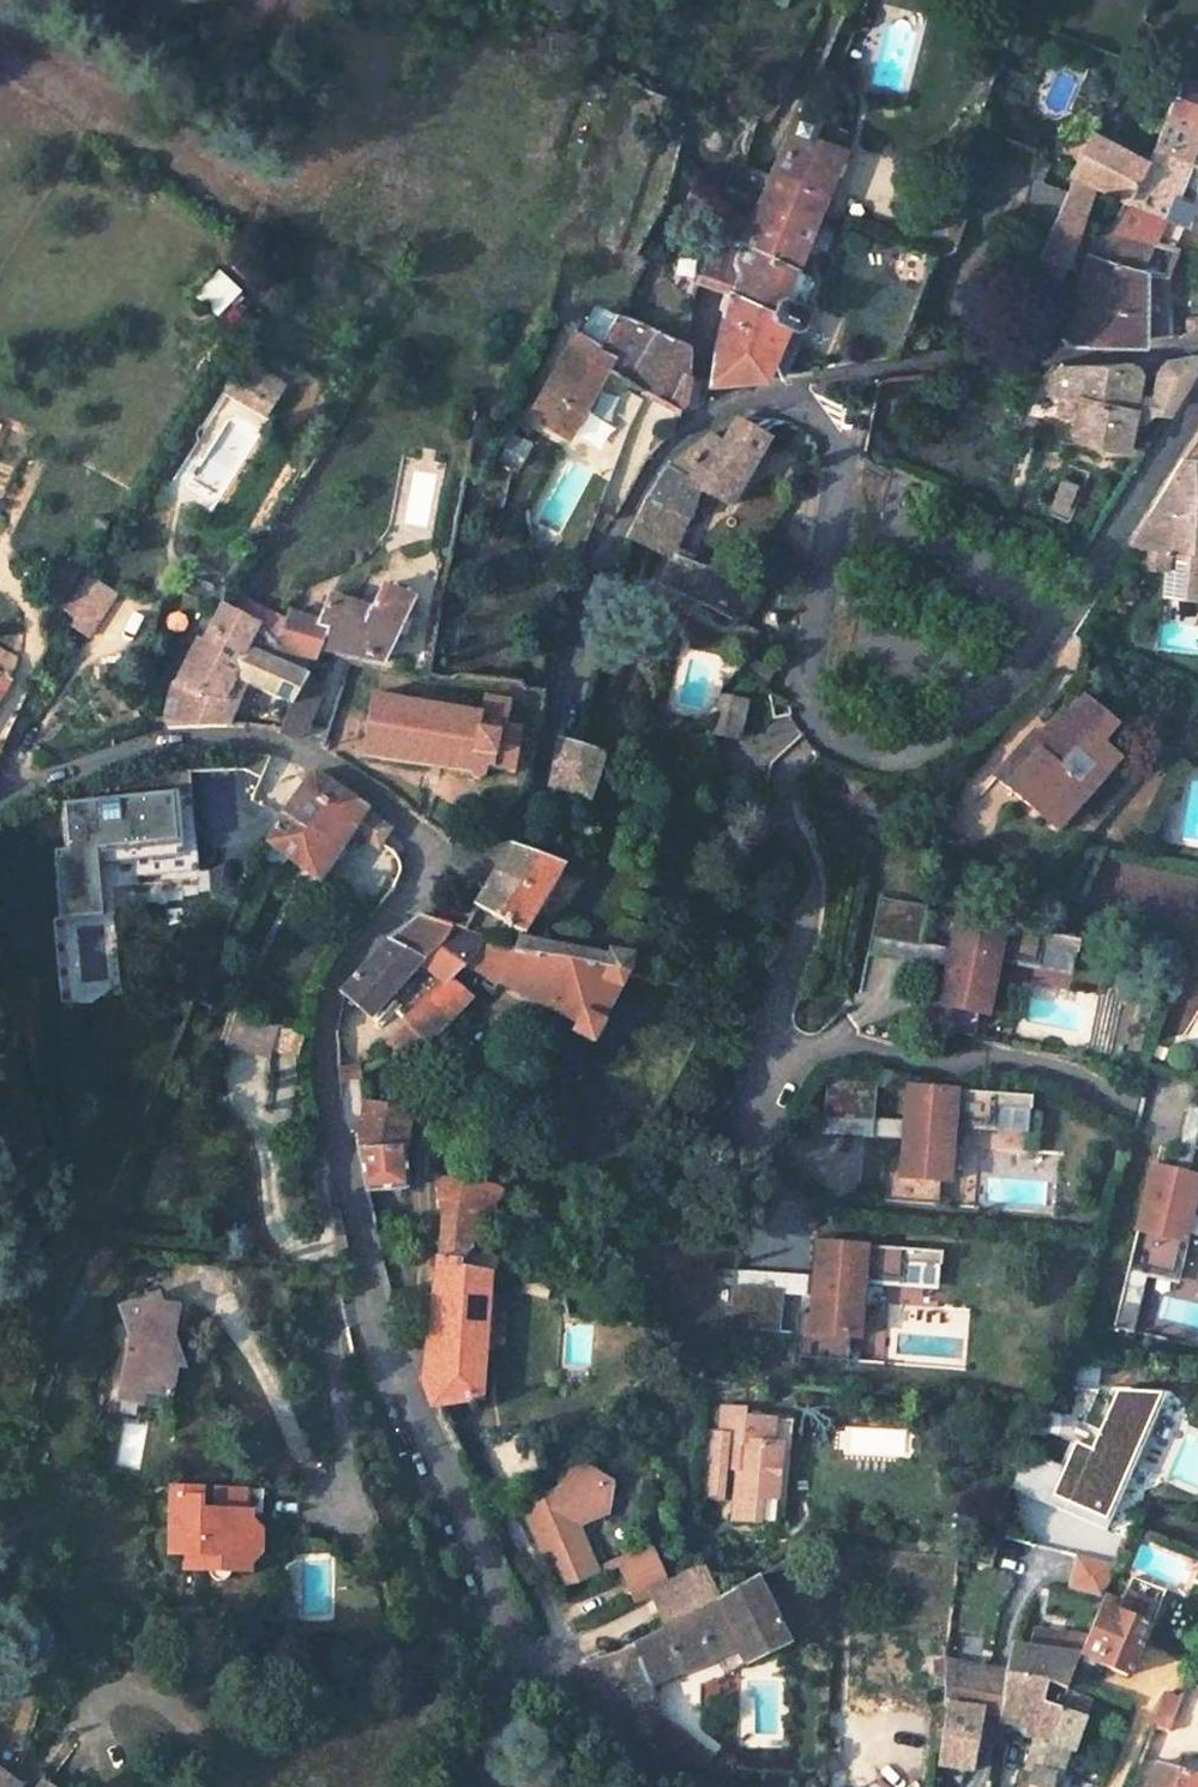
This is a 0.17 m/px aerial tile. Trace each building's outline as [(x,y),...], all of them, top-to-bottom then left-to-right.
[(781,71),(757,125),(767,130),(792,75),(781,71)] [(1179,80),(1152,149),(1197,168),(1197,86),(1179,80)] [(802,245),(842,153),(808,137),(813,127),(797,121),(755,216),(739,252),(739,254),(727,290),(705,385),(776,379),(803,314),(800,304),(812,278),(801,274),(811,249),(802,245)] [(1131,160),(1091,138),(1066,194),(1027,283),(1051,293),(1059,271),(1067,268),(1092,190),(1108,195),(1098,227),(1111,231),(1121,214),(1144,167),(1131,160)] [(1139,144),(1131,160),(1144,167),(1152,149),(1139,144)] [(1185,229),(1197,195),(1197,168),(1152,149),(1144,167),(1121,214),(1179,246),(1185,229)] [(1033,182),(1029,203),(1057,209),(1061,189),(1033,182)] [(731,215),(705,202),(700,212),(724,224),(731,215)] [(755,216),(735,209),(731,215),(724,224),(713,244),(702,282),(727,290),(739,254),(739,252),(755,216)] [(1163,282),(1179,246),(1121,214),(1111,231),(1098,227),(1070,312),(1061,340),(1064,346),(1139,349),(1141,336),(1163,339),(1163,282)] [(233,235),(234,240),(236,243),(239,245),(244,245),(246,243),(248,241),(249,237),(248,233),(247,231),(244,229),(238,229),(237,230),(233,235)] [(194,287),(205,309),(233,295),(222,273),(194,287)] [(605,373),(675,413),(687,348),(616,317),(597,352),(567,336),(527,411),(532,416),(528,423),(564,442),(605,373)] [(1037,340),(1033,337),(1027,347),(1030,346),(1035,346),(1037,340)] [(252,360),(229,398),(262,419),(282,389),(262,377),(267,368),(252,360)] [(1150,414),(1162,418),(1194,365),(1171,366),(1159,376),(1155,376),(1150,414)] [(1070,373),(1057,400),(1079,407),(1078,441),(1122,453),(1140,378),(1128,369),(1070,373)] [(619,548),(665,566),(653,592),(696,612),(693,620),(723,635),(730,622),(736,591),(687,571),(690,563),(672,553),(697,503),(713,512),(716,506),(725,510),(762,443),(733,425),(717,450),(703,440),(658,474),(619,548)] [(1190,447),(1180,462),(1197,465),(1197,448),(1190,447)] [(1177,501),(1175,516),(1171,560),(1142,557),(1140,576),(1170,579),(1168,596),(1197,600),(1197,465),(1180,462),(1169,480),(1177,501)] [(1142,557),(1171,560),(1175,516),(1149,513),(1128,547),(1123,555),(1142,557)] [(743,629),(782,557),(761,548),(736,591),(730,622),(743,629)] [(85,638),(114,593),(82,573),(54,618),(85,638)] [(382,666),(408,609),(375,591),(363,616),(323,601),(312,631),(279,617),(274,626),(227,601),(218,614),(215,619),(272,645),(271,648),(308,659),(311,648),(322,650),(325,644),(346,649),(343,657),(349,658),(382,666)] [(272,645),(215,619),(204,638),(266,663),(271,648),(272,645)] [(201,649),(193,646),(173,689),(167,687),(157,728),(164,736),(219,732),(241,688),(289,709),(306,682),(266,663),(204,638),(201,649)] [(140,679),(154,681),(155,662),(142,660),(140,679)] [(323,689),(306,682),(289,709),(272,738),(293,744),(323,689)] [(367,694),(356,755),(463,773),(465,777),(469,779),(473,780),(478,778),(480,774),(480,769),(509,774),(517,728),(500,725),(505,702),(481,698),(477,715),(367,694)] [(1112,720),(1078,694),(1065,711),(1058,705),(1042,729),(1047,734),(1040,743),(1027,732),(998,768),(1014,780),(1002,793),(1024,809),(1035,797),(1052,812),(1101,754),(1106,748),(1095,740),(1112,720)] [(709,738),(734,744),(748,714),(725,703),(709,738)] [(579,807),(596,765),(567,757),(553,750),(544,793),(579,807)] [(1035,797),(1024,809),(1058,837),(1116,767),(1101,754),(1052,812),(1035,797)] [(988,780),(1002,793),(1014,780),(998,768),(988,780)] [(322,877),(355,830),(380,847),(386,837),(393,827),(364,807),(312,773),(274,843),(322,877)] [(530,863),(535,853),(523,847),(534,834),(523,827),(507,853),(530,863)] [(607,962),(517,942),(557,874),(530,863),(507,853),(455,935),(477,943),(513,956),(622,977),(626,961),(607,957),(607,962)] [(915,947),(922,910),(873,900),(866,936),(915,947)] [(1033,970),(1037,949),(1073,956),(1075,944),(952,919),(945,953),(942,971),(941,973),(938,989),(924,987),(916,1029),(970,1040),(974,1016),(983,1018),(994,962),(1033,970)] [(339,1001),(371,1035),(389,1023),(410,1040),(419,1047),(461,1004),(443,993),(477,943),(455,935),(413,921),(378,952),(341,996),(339,1001)] [(942,971),(945,953),(915,947),(866,936),(862,954),(942,971)] [(489,996),(495,986),(535,1007),(530,1015),(582,1046),(586,1047),(599,1027),(595,1025),(622,977),(513,956),(477,943),(443,993),(461,1004),(467,1008),(479,990),(489,996)] [(267,1056),(275,1021),(233,1012),(225,1047),(267,1056)] [(287,1036),(276,1032),(272,1043),(284,1046),(287,1036)] [(410,1040),(395,1063),(411,1056),(419,1047),(410,1040)] [(870,1122),(872,1084),(822,1080),(819,1117),(870,1122)] [(946,1184),(950,1128),(990,1131),(991,1109),(1027,1112),(1028,1099),(903,1089),(900,1124),(899,1145),(898,1161),(884,1160),(880,1203),(935,1207),(937,1184),(946,1184)] [(351,1133),(360,1196),(402,1192),(400,1152),(409,1120),(382,1109),(360,1104),(351,1133)] [(1185,1108),(1168,1173),(1147,1168),(1121,1271),(1169,1282),(1188,1203),(1197,1205),(1197,1111),(1185,1108)] [(899,1142),(900,1124),(870,1122),(819,1117),(818,1136),(899,1142)] [(478,1185),(437,1181),(431,1214),(440,1217),(436,1261),(455,1254),(468,1258),(500,1198),(478,1185)] [(791,1358),(846,1363),(847,1339),(856,1340),(861,1283),(900,1286),(902,1265),(938,1267),(939,1255),(814,1245),(811,1279),(804,1279),(802,1299),(809,1300),(808,1316),(794,1315),(791,1358)] [(430,1400),(470,1397),(490,1276),(436,1261),(418,1376),(426,1400),(430,1400)] [(726,1331),(777,1335),(780,1292),(730,1288),(726,1331)] [(128,1330),(127,1390),(126,1404),(140,1405),(140,1390),(146,1390),(146,1406),(146,1407),(165,1407),(172,1407),(173,1390),(174,1371),(182,1371),(183,1351),(175,1349),(176,1315),(166,1314),(163,1308),(160,1302),(119,1321),(122,1326),(124,1329),(126,1330),(128,1330)] [(1126,1334),(1132,1308),(1113,1304),(1112,1309),(1107,1329),(1126,1334)] [(1062,1416),(1083,1424),(1097,1390),(1067,1388),(1062,1416)] [(1098,1430),(1083,1424),(1062,1416),(1056,1440),(1072,1446),(1063,1468),(1051,1496),(1102,1518),(1149,1409),(1115,1394),(1109,1410),(1107,1410),(1098,1430)] [(725,1522),(754,1524),(755,1503),(771,1504),(775,1451),(766,1450),(768,1429),(739,1427),(739,1418),(714,1415),(713,1439),(692,1438),(687,1499),(712,1501),(714,1474),(728,1475),(725,1522)] [(1051,1496),(1063,1468),(1020,1448),(1013,1478),(1051,1496)] [(513,1520),(558,1600),(595,1579),(571,1537),(574,1528),(599,1516),(600,1503),(594,1492),(578,1485),(513,1520)] [(236,1556),(240,1531),(229,1517),(232,1503),(250,1505),(251,1492),(188,1487),(187,1498),(160,1498),(155,1553),(180,1556),(180,1568),(189,1568),(192,1573),(196,1577),(198,1578),(202,1578),(203,1579),(203,1578),(206,1578),(210,1576),(214,1570),(225,1571),(225,1563),(236,1556)] [(673,1763),(720,1778),(723,1762),(688,1741),(653,1721),(645,1679),(673,1667),(676,1676),(708,1662),(731,1652),(739,1671),(786,1650),(757,1580),(713,1604),(697,1572),(662,1589),(643,1554),(616,1568),(635,1604),(645,1598),(660,1632),(628,1649),(621,1653),(577,1667),(595,1716),(631,1743),(647,1737),(663,1742),(673,1763)] [(1067,1588),(1102,1598),(1117,1565),(1077,1555),(1067,1588)] [(1093,1665),(1122,1678),(1145,1626),(1140,1624),(1149,1605),(1121,1594),(1117,1605),(1102,1600),(1083,1642),(1077,1656),(1095,1662),(1093,1665)] [(1077,1656),(1083,1642),(1033,1634),(1029,1655),(1074,1662),(1077,1656)] [(1054,1749),(1066,1751),(1078,1716),(1053,1711),(1033,1706),(1036,1690),(1051,1691),(1050,1698),(1058,1700),(1064,1686),(1074,1662),(1029,1655),(1010,1653),(1006,1676),(939,1667),(933,1768),(972,1773),(981,1720),(997,1723),(1034,1727),(1030,1743),(1022,1779),(1020,1786),(1047,1786),(1054,1749)] [(1167,1717),(1161,1728),(1157,1727),(1137,1786),(1197,1786),(1197,1730),(1167,1717)]
